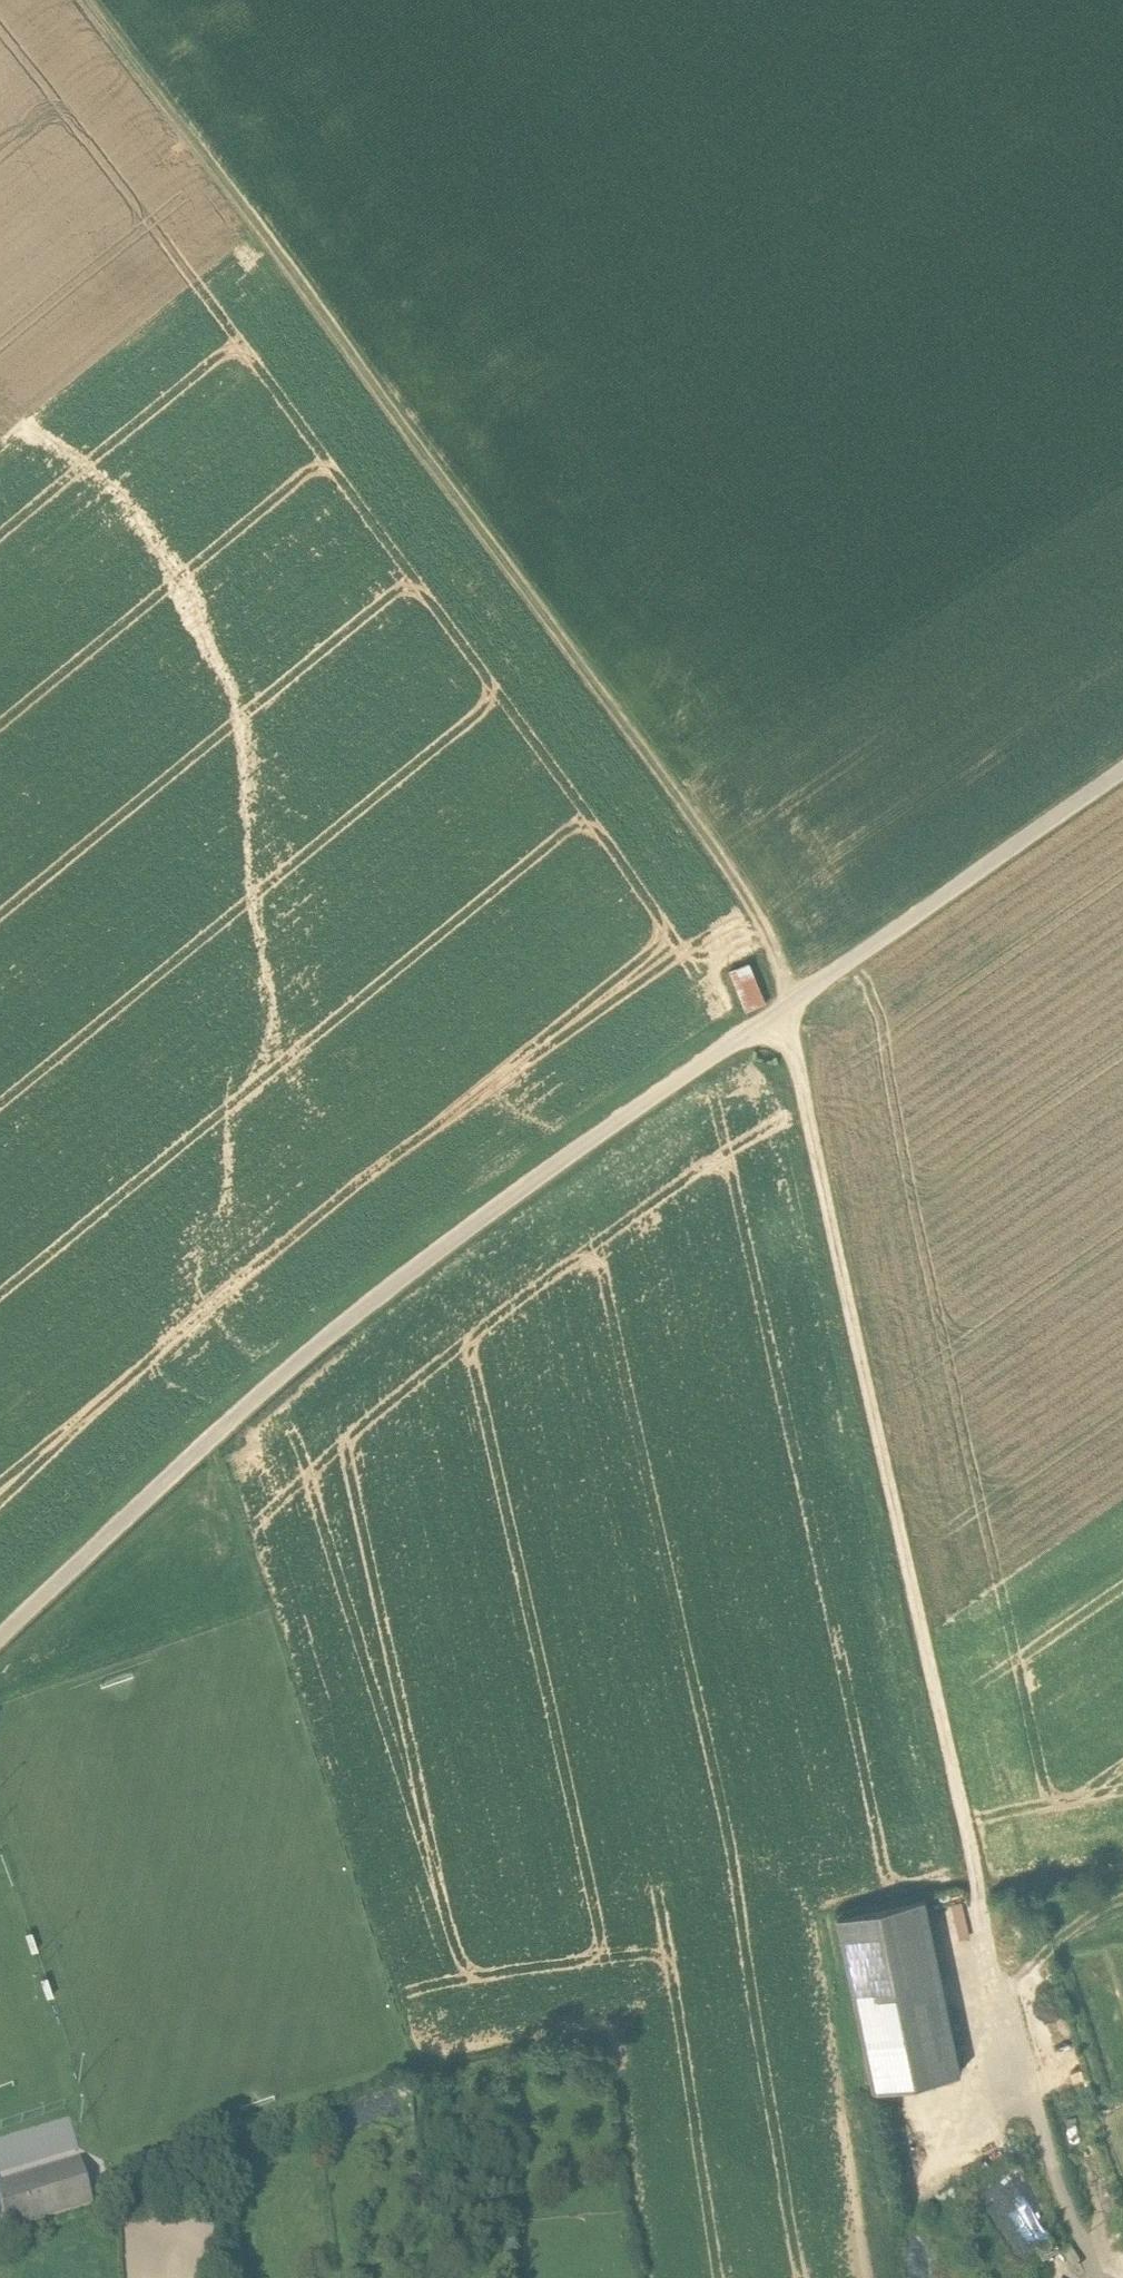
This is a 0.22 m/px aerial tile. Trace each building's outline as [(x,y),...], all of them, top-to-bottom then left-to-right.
[(749,1011),(768,1001),(751,962),(732,970),(749,1011)] [(926,1898),(838,1916),(874,2091),(961,2073),(926,1898)] [(0,2185),(0,2205),(7,2228),(92,2202),(79,2160),(0,2185)] [(1052,2241),(1035,2250),(1043,2263),(1059,2253),(1052,2241)] [(1081,2264),(1070,2244),(1060,2252),(1075,2270),(1081,2264)]
